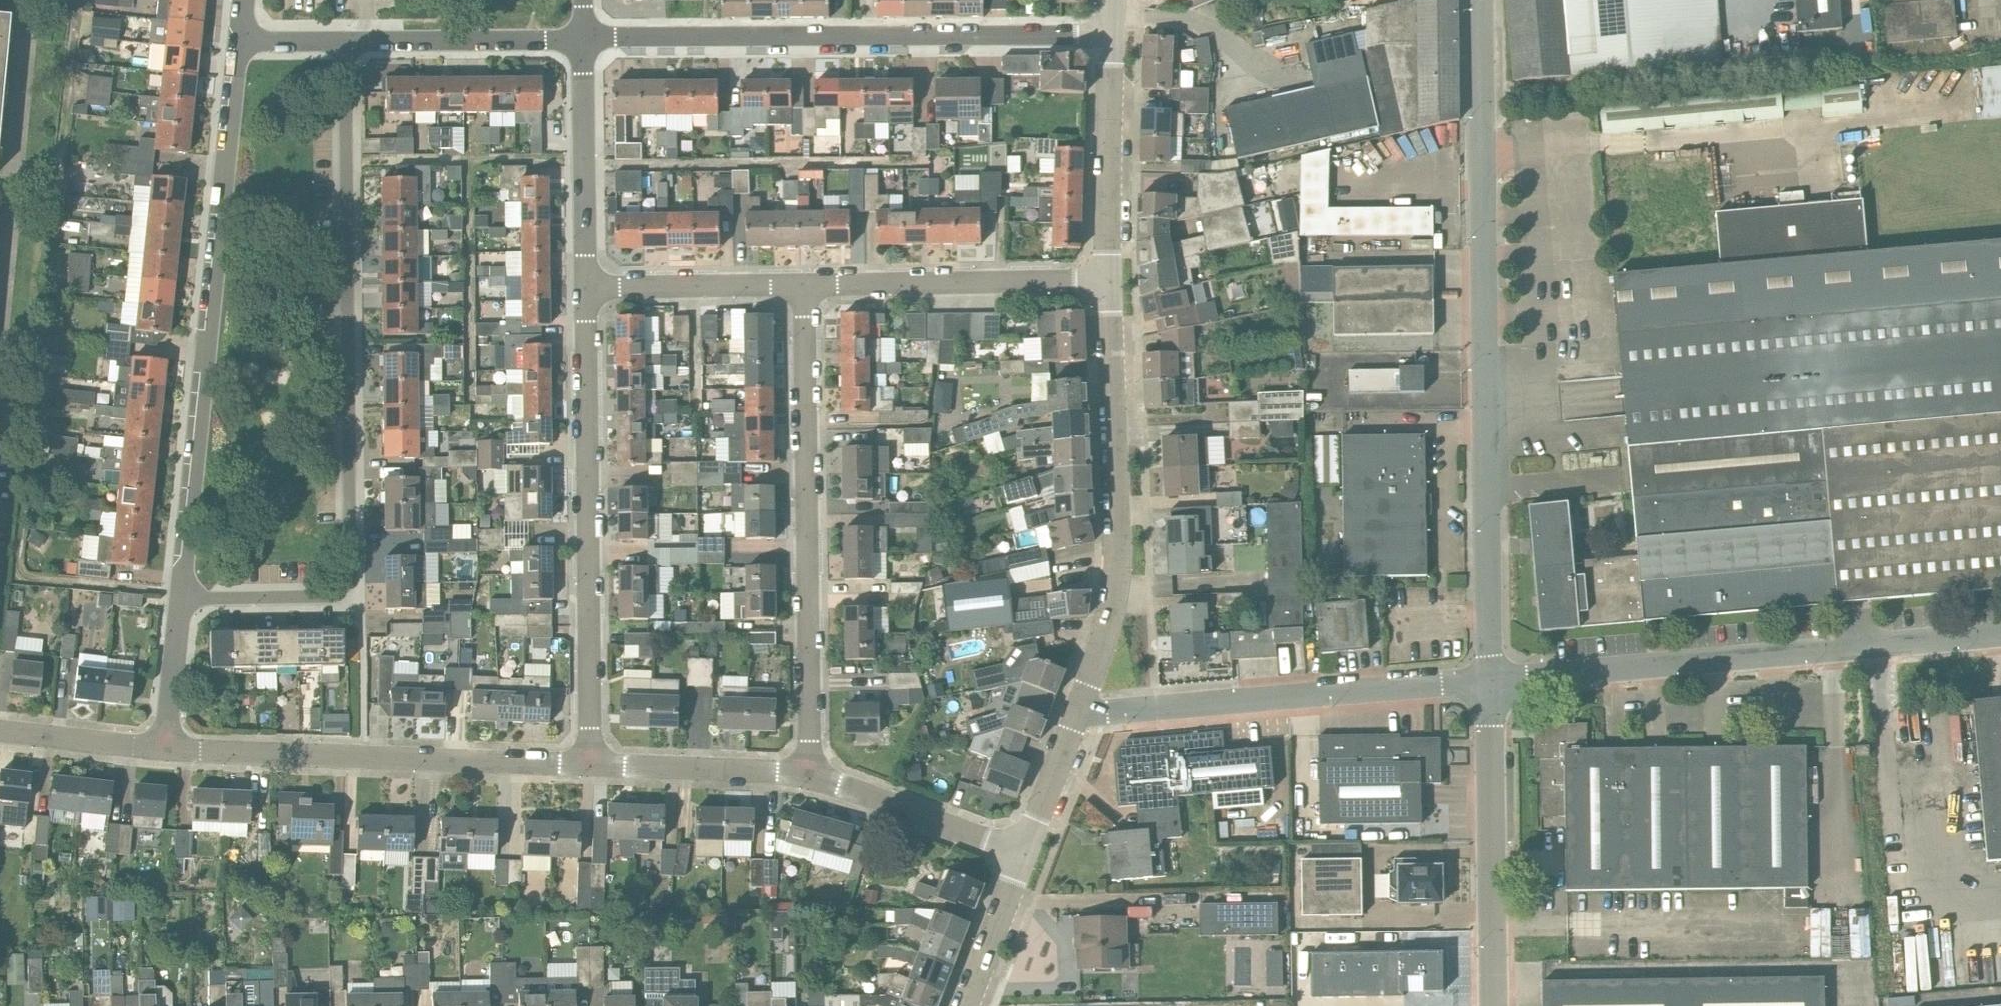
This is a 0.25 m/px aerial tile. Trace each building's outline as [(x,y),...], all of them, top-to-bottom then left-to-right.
[(95,6),(119,9),(120,0),(95,0),(95,6)] [(156,19),(167,20),(202,24),(204,0),(158,0),(156,19)] [(751,0),(722,0),(722,19),(751,19),(751,0)] [(776,19),(776,0),(751,0),(751,19),(776,19)] [(803,19),(803,0),(777,0),(778,19),(803,19)] [(803,19),(830,18),(830,0),(803,0),(803,19)] [(904,0),(876,0),(876,17),(904,16),(904,0)] [(931,16),(931,0),(904,0),(904,16),(931,16)] [(957,0),(931,0),(931,16),(957,16),(957,0)] [(957,16),(984,16),(984,0),(957,0),(957,16)] [(1192,10),(1216,0),(1188,0),(1192,10)] [(1405,132),(1460,120),(1459,0),(1419,0),(1367,10),(1368,48),(1385,44),(1405,132)] [(1724,62),(1718,0),(1507,0),(1514,81),(1724,62)] [(1840,0),(1795,0),(1798,33),(1843,29),(1840,0)] [(1958,36),(1954,0),(1884,0),(1888,44),(1958,36)] [(91,12),(92,3),(83,2),(82,11),(91,12)] [(1264,10),(1248,9),(1247,28),(1264,29),(1264,10)] [(2,97),(9,17),(0,17),(0,97),(2,97)] [(119,40),(120,21),(93,18),(91,38),(105,39),(119,40)] [(199,50),(202,24),(167,20),(164,47),(199,50)] [(1262,31),(1253,33),(1255,47),(1266,45),(1262,31)] [(104,47),(105,39),(91,38),(91,46),(104,47)] [(1092,53),(1093,40),(1078,38),(1076,51),(1092,53)] [(1144,63),(1173,64),(1174,39),(1145,38),(1144,63)] [(1213,65),(1209,38),(1196,40),(1200,65),(1213,65)] [(1381,138),(1405,132),(1385,44),(1368,48),(1361,49),(1367,77),(1226,108),(1238,159),(1378,128),(1381,138)] [(196,76),(199,50),(164,47),(161,72),(196,76)] [(95,56),(91,50),(78,49),(77,61),(94,63),(95,56)] [(1042,55),(1003,54),(1003,74),(1041,75),(1041,89),(1040,89),(1040,92),(1086,92),(1086,56),(1071,56),(1071,55),(1042,55)] [(1181,65),(1173,64),(1144,63),(1143,89),(1170,90),(1170,100),(1209,102),(1210,89),(1180,88),(1181,65)] [(193,101),(196,76),(161,72),(159,98),(193,101)] [(86,90),(111,93),(113,79),(88,76),(86,90)] [(937,121),(960,121),(959,77),(948,77),(948,81),(937,81),(937,121)] [(959,77),(960,121),(982,121),(982,81),(971,81),(971,77),(959,77)] [(489,113),(515,113),(515,78),(489,79),(489,113)] [(515,78),(515,113),(542,113),(542,78),(515,78)] [(992,105),(1005,103),(1004,78),(992,79),(992,105)] [(385,113),(413,113),(413,79),(385,79),(385,113)] [(413,113),(438,113),(438,79),(413,79),(413,113)] [(438,113),(464,113),(464,79),(438,79),(438,113)] [(464,113),(489,113),(489,79),(464,79),(464,113)] [(890,109),(890,124),(914,124),(914,108),(915,108),(914,81),(890,82),(890,109)] [(804,137),(804,110),(792,110),(792,82),(768,83),(768,110),(768,126),(781,126),(791,126),(791,137),(804,137)] [(841,116),(841,109),(841,82),(815,82),(815,110),(804,110),(804,137),(817,137),(817,129),(826,129),(826,120),(830,120),(830,116),(841,116)] [(841,109),(865,109),(865,82),(841,82),(841,109)] [(890,124),(890,109),(890,82),(865,82),(865,109),(865,124),(865,139),(876,139),(876,123),(890,123),(890,124)] [(626,118),(642,117),(642,83),(615,83),(616,118),(616,145),(616,161),(643,160),(643,144),(627,145),(626,118)] [(642,117),(657,117),(667,117),(667,83),(642,83),(642,117)] [(693,129),(693,117),(693,83),(667,83),(667,117),(667,130),(667,148),(678,148),(678,130),(693,129)] [(708,131),(720,131),(720,112),(719,83),(693,83),(693,117),(708,117),(708,131)] [(753,125),(768,126),(768,110),(768,83),(742,83),(742,110),(731,110),(731,112),(731,131),(731,137),(744,137),(744,131),(753,131),(753,125)] [(1823,114),(1863,110),(1861,86),(1821,89),(1822,108),(1823,114)] [(1784,116),(1784,112),(1782,93),(1782,89),(1602,105),(1604,131),(1784,116)] [(109,108),(111,93),(86,90),(84,105),(87,105),(109,108)] [(193,101),(159,98),(140,96),(139,107),(157,109),(156,123),(156,124),(191,127),(193,101)] [(1209,115),(1209,102),(1170,100),(1170,111),(1143,111),(1142,136),(1171,137),(1183,138),(1184,114),(1209,115)] [(87,105),(84,105),(72,106),(71,114),(86,116),(87,105)] [(982,107),(983,124),(979,124),(979,144),(992,143),(992,124),(992,107),(982,107)] [(188,154),(191,127),(156,124),(154,140),(139,138),(138,148),(122,147),(120,159),(120,161),(154,164),(155,150),(188,154)] [(856,139),(865,139),(865,124),(856,124),(856,139)] [(927,129),(927,150),(940,149),(940,125),(927,125),(927,129)] [(397,139),(413,139),(412,126),(397,127),(397,139)] [(479,144),(490,144),(490,128),(479,128),(479,144)] [(490,128),(490,144),(499,144),(499,128),(490,128)] [(428,145),(437,145),(437,129),(428,129),(428,145)] [(437,129),(437,145),(437,149),(452,149),(452,129),(437,129)] [(927,150),(927,129),(913,129),(913,149),(913,157),(926,157),(927,150)] [(657,148),(667,148),(667,130),(657,130),(657,148)] [(1170,163),(1171,137),(1142,136),(1141,162),(1170,163)] [(530,139),(530,155),(542,155),(541,138),(530,139)] [(1054,173),(1083,174),(1084,148),(1058,148),(1058,138),(1035,138),(1035,158),(1055,159),(1054,173)] [(380,155),(386,155),(413,155),(413,139),(397,139),(380,139),(380,155)] [(678,148),(667,148),(667,159),(678,159),(678,148)] [(749,148),(732,148),(732,157),(749,157),(749,148)] [(1329,208),(1330,151),(1331,151),(1331,149),(1302,156),(1301,236),(1432,236),(1432,237),(1434,237),(1434,207),(1432,206),(1431,207),(1329,208)] [(1021,156),(1008,156),(1008,172),(1021,172),(1021,156)] [(120,161),(120,159),(112,159),(111,173),(135,175),(134,187),(149,188),(147,203),(182,207),(185,180),(152,176),(154,164),(120,161)] [(1211,174),(1212,161),(1182,160),(1182,173),(1211,174)] [(519,204),(547,203),(547,179),(526,179),(525,166),(501,167),(501,189),(509,189),(509,202),(519,202),(519,204)] [(381,206),(416,206),(416,203),(429,203),(429,167),(395,168),(395,180),(381,180),(381,206)] [(480,169),(475,175),(481,181),(487,174),(480,169)] [(825,247),(825,212),(809,213),(809,181),(824,181),(824,170),(799,171),(799,182),(798,182),(799,247),(825,247)] [(984,185),(985,171),(961,171),(961,185),(984,185)] [(1178,221),(1200,216),(1242,207),(1246,206),(1236,171),(1214,175),(1199,174),(1198,198),(1177,198),(1177,197),(1141,196),(1140,221),(1169,221),(1178,221)] [(616,193),(642,193),(642,172),(616,173),(616,193)] [(733,195),(750,195),(749,172),(733,172),(733,195)] [(1054,173),(1054,187),(1053,198),(1082,199),(1083,174),(1054,173)] [(731,175),(715,175),(715,188),(731,188),(731,175)] [(692,188),(692,176),(683,176),(683,188),(692,188)] [(905,246),(904,211),(890,211),(890,196),(879,196),(879,176),(864,176),(864,212),(877,212),(878,246),(905,246)] [(918,196),(929,196),(929,180),(918,180),(918,196)] [(929,180),(929,196),(939,196),(939,180),(929,180)] [(774,248),(799,247),(798,182),(783,182),(783,202),(788,202),(788,213),(774,213),(774,248)] [(668,199),(668,183),(657,184),(657,199),(668,199)] [(1023,197),(1039,198),(1040,187),(1024,186),(1023,197)] [(694,216),(694,248),(720,248),(720,217),(733,217),(733,191),(720,191),(720,199),(709,199),(709,215),(694,216)] [(956,210),(956,245),(981,245),(981,195),(970,195),(970,210),(956,210)] [(825,212),(825,247),(852,247),(851,212),(850,212),(850,197),(839,197),(839,212),(825,212)] [(1039,208),(1039,198),(1023,197),(1023,207),(1039,208)] [(774,248),(774,213),(761,213),(761,199),(747,198),(747,248),(774,248)] [(1081,223),(1082,199),(1053,198),(1039,198),(1039,208),(1039,222),(1053,222),(1081,223)] [(2000,589),(2000,241),(1868,252),(1863,200),(1716,213),(1721,265),(1613,275),(1618,335),(1629,447),(1640,565),(1584,570),(1586,589),(1576,590),(1568,504),(1531,508),(1542,631),(1645,622),(1646,621),(2000,589)] [(180,232),(182,207),(147,203),(145,229),(180,232)] [(519,228),(548,228),(547,203),(519,204),(519,228)] [(416,231),(416,206),(381,206),(381,231),(416,231)] [(1196,255),(1199,254),(1252,242),(1242,207),(1200,216),(1205,235),(1193,238),(1196,255)] [(486,210),(475,210),(475,226),(486,226),(486,210)] [(930,245),(956,245),(956,210),(930,211),(930,245)] [(905,246),(930,245),(930,211),(904,211),(905,246)] [(1297,213),(1280,217),(1284,233),(1300,229),(1297,213)] [(116,215),(115,225),(131,227),(132,217),(116,215)] [(452,230),(460,230),(461,230),(461,216),(452,216),(452,230)] [(617,249),(643,249),(643,216),(616,216),(617,249)] [(668,249),(668,216),(657,216),(643,216),(643,249),(668,249)] [(694,216),(678,216),(668,216),(668,249),(694,248),(694,216)] [(1169,236),(1169,221),(1140,221),(1140,243),(1141,268),(1196,255),(1193,238),(1171,244),(1169,236)] [(1021,222),(1010,222),(1010,232),(1021,232),(1021,222)] [(1081,248),(1081,223),(1053,222),(1053,247),(1081,248)] [(131,227),(115,225),(90,223),(88,237),(113,239),(114,236),(130,237),(131,227)] [(505,228),(489,229),(489,239),(505,239),(505,228)] [(519,253),(548,253),(548,228),(519,228),(519,253)] [(177,258),(180,232),(145,229),(142,254),(177,258)] [(381,258),(417,257),(416,231),(381,231),(381,258)] [(431,241),(447,241),(447,231),(431,231),(431,241)] [(1274,266),(1300,259),(1299,231),(1269,238),(1274,266)] [(67,273),(90,275),(92,256),(69,253),(67,273)] [(519,278),(548,277),(548,253),(519,253),(519,278)] [(174,284),(177,258),(142,254),(139,281),(174,284)] [(1142,298),(1192,286),(1192,285),(1180,288),(1177,270),(1181,269),(1181,271),(1195,268),(1202,267),(1199,254),(1196,255),(1141,268),(1142,298)] [(382,284),(417,283),(431,283),(431,257),(417,257),(381,258),(382,284)] [(489,266),(477,266),(477,276),(489,275),(489,266)] [(1334,302),(1434,300),(1434,266),(1333,268),(1334,302)] [(489,278),(506,278),(506,267),(489,267),(489,278)] [(88,294),(90,275),(67,273),(66,292),(88,294)] [(460,274),(450,274),(450,282),(460,282),(460,274)] [(520,302),(548,301),(548,277),(519,278),(520,302)] [(506,278),(489,278),(489,287),(489,288),(505,288),(506,278)] [(172,309),(174,284),(139,281),(127,279),(125,304),(137,305),(172,309)] [(1287,307),(1301,306),(1300,280),(1286,281),(1286,284),(1287,307)] [(382,310),(417,309),(417,283),(382,284),(382,310)] [(464,283),(449,283),(431,283),(431,294),(464,294),(464,283)] [(1166,333),(1196,327),(1201,326),(1192,286),(1142,298),(1147,322),(1162,319),(1166,333)] [(1434,300),(1334,302),(1335,336),(1435,334),(1434,300)] [(505,315),(505,326),(522,326),(549,326),(548,301),(520,302),(520,315),(505,315)] [(169,335),(172,309),(137,305),(134,331),(169,335)] [(417,309),(382,310),(382,336),(433,335),(432,324),(417,324),(417,309)] [(1045,336),(1086,335),(1085,311),(1072,311),(1057,312),(1037,312),(1038,337),(1045,336)] [(972,341),(986,341),(986,314),(971,315),(972,341)] [(986,314),(986,341),(999,341),(1000,314),(986,314)] [(843,339),(871,339),(871,326),(885,326),(885,315),(842,315),(843,339)] [(927,340),(926,315),(906,315),(906,339),(927,340)] [(943,315),(926,315),(927,340),(943,340),(943,315)] [(943,340),(958,340),(957,315),(943,315),(943,340)] [(958,340),(972,341),(971,315),(957,315),(958,340)] [(745,341),(773,341),(772,316),(745,316),(745,341)] [(674,342),(690,342),(690,317),(673,317),(674,342)] [(702,340),(718,340),(717,317),(702,317),(702,340)] [(618,343),(646,343),(646,318),(618,318),(618,343)] [(104,341),(130,344),(132,326),(106,324),(104,341)] [(476,337),(499,337),(499,326),(499,324),(476,324),(476,337)] [(1146,382),(1194,380),(1194,353),(1197,353),(1196,327),(1166,333),(1162,334),(1163,354),(1144,354),(1146,382)] [(1045,336),(1038,337),(1038,338),(1041,338),(1042,360),(1025,360),(1000,361),(1001,375),(1050,373),(1050,362),(1087,361),(1086,335),(1045,336)] [(521,372),(549,372),(549,346),(540,346),(540,336),(503,337),(503,372),(521,372)] [(882,339),(871,339),(843,339),(843,364),(882,364),(882,339)] [(943,340),(927,340),(927,364),(933,365),(939,365),(943,340)] [(942,365),(944,365),(956,366),(958,366),(958,340),(943,340),(939,365),(942,365)] [(129,358),(130,344),(104,341),(102,360),(116,361),(115,367),(119,368),(117,383),(115,383),(115,384),(126,385),(164,389),(167,361),(131,357),(131,359),(129,358)] [(715,364),(773,364),(773,341),(745,341),(745,355),(728,355),(715,355),(715,364)] [(619,367),(677,367),(677,357),(646,357),(646,343),(618,343),(619,367)] [(383,382),(418,381),(430,381),(430,366),(433,366),(433,359),(441,359),(441,345),(412,345),(412,355),(382,355),(383,382)] [(463,359),(463,346),(441,347),(442,359),(463,359)] [(67,356),(50,355),(48,373),(65,375),(67,356)] [(746,389),(773,389),(773,364),(715,364),(715,376),(746,376),(746,389)] [(871,389),(882,388),(887,388),(887,375),(902,374),(902,364),(882,364),(843,364),(843,388),(871,389)] [(923,374),(933,374),(933,365),(927,364),(923,364),(923,374)] [(32,367),(23,366),(21,381),(30,382),(32,367)] [(677,377),(677,374),(677,367),(619,367),(619,392),(656,391),(661,391),(661,377),(677,377)] [(1350,393),(1425,392),(1425,369),(1350,370),(1350,393)] [(521,372),(521,386),(507,386),(507,396),(521,396),(549,396),(549,372),(521,372)] [(940,409),(957,410),(958,380),(941,379),(940,409)] [(1052,414),(1089,410),(1087,379),(1047,382),(1048,399),(1049,401),(1013,406),(994,413),(995,416),(953,429),(957,444),(1018,425),(1020,419),(1052,414)] [(1194,380),(1146,382),(1147,409),(1196,406),(1194,380)] [(383,408),(418,407),(418,381),(383,382),(383,408)] [(161,414),(164,389),(126,385),(115,384),(112,408),(95,406),(95,407),(161,414)] [(507,386),(491,386),(491,397),(507,396),(507,386)] [(882,403),(882,388),(871,389),(843,388),(843,414),(880,413),(881,424),(898,424),(923,424),(929,421),(929,412),(923,412),(923,409),(894,409),(894,403),(882,403)] [(56,403),(89,406),(94,406),(95,393),(57,389),(56,403)] [(746,413),(774,413),(773,389),(746,389),(746,413)] [(656,416),(662,416),(677,416),(677,401),(656,401),(656,391),(619,392),(619,416),(647,416),(647,407),(656,406),(656,416)] [(1230,423),(1261,422),(1304,420),(1305,391),(1259,393),(1259,401),(1229,402),(1230,423)] [(491,397),(476,397),(476,404),(492,404),(492,406),(507,406),(507,396),(491,397)] [(521,421),(549,421),(549,396),(521,396),(521,421)] [(433,407),(449,407),(449,397),(432,397),(433,407)] [(725,413),(735,413),(735,401),(712,401),(712,413),(725,413)] [(64,412),(65,404),(56,403),(55,411),(64,412)] [(158,440),(161,414),(95,407),(94,416),(125,420),(123,436),(158,440)] [(383,433),(417,432),(418,407),(383,408),(383,433)] [(433,407),(433,417),(449,417),(449,407),(433,407)] [(1021,445),(1090,439),(1089,410),(1052,414),(1052,426),(1017,431),(1017,435),(1002,439),(1006,451),(1017,447),(1021,445)] [(729,438),(774,437),(774,413),(746,413),(735,413),(735,425),(725,425),(725,438),(729,438)] [(656,416),(647,416),(619,416),(619,441),(647,441),(655,441),(654,424),(662,424),(662,416),(656,416)] [(677,416),(662,416),(662,424),(662,426),(677,426),(677,416)] [(549,421),(521,421),(521,433),(506,433),(506,446),(550,445),(549,421)] [(1261,422),(1230,423),(1231,439),(1262,438),(1261,422)] [(904,444),(931,444),(932,428),(904,429),(904,444)] [(383,459),(422,457),(434,457),(434,447),(427,448),(427,432),(417,432),(383,433),(383,459)] [(1341,433),(1319,434),(1321,482),(1343,481),(1341,433)] [(1345,577),(1427,576),(1426,435),(1343,436),(1345,577)] [(49,453),(76,456),(82,457),(83,445),(77,445),(78,439),(50,436),(49,453)] [(155,466),(158,440),(123,436),(122,449),(103,447),(101,461),(155,466)] [(774,463),(774,437),(729,438),(730,464),(774,463)] [(1165,468),(1210,466),(1209,438),(1164,440),(1165,468)] [(1055,468),(1091,466),(1090,439),(1021,445),(1017,447),(1018,461),(1036,459),(1036,466),(1055,465),(1055,468)] [(476,456),(503,456),(503,441),(489,441),(478,441),(476,441),(476,451),(476,456)] [(655,441),(647,441),(619,441),(619,465),(647,465),(662,465),(662,454),(662,441),(655,441)] [(890,473),(890,448),(844,449),(844,474),(873,473),(890,473)] [(448,457),(448,458),(448,467),(462,467),(476,467),(477,467),(476,456),(476,451),(448,451),(448,457)] [(74,475),(76,456),(49,453),(47,472),(69,474),(74,475)] [(476,456),(477,467),(476,471),(504,471),(503,456),(476,456)] [(152,492),(155,466),(101,461),(100,470),(104,471),(102,486),(118,488),(152,492)] [(670,476),(698,475),(698,463),(670,463),(670,476)] [(698,475),(725,475),(725,463),(698,463),(698,475)] [(504,496),(550,496),(550,468),(521,468),(521,466),(509,466),(509,480),(509,495),(504,495),(504,496)] [(1074,491),(1093,490),(1091,466),(1055,468),(1032,476),(991,490),(994,498),(1005,495),(1008,504),(1024,499),(1024,500),(1038,495),(1036,491),(1054,485),(1055,497),(1057,496),(1074,494),(1074,491)] [(1210,466),(1165,468),(1167,496),(1211,494),(1210,466)] [(384,506),(434,505),(434,480),(441,480),(441,467),(422,468),(413,468),(414,478),(384,478),(384,506)] [(462,467),(463,475),(469,481),(476,481),(476,467),(462,467)] [(47,472),(46,480),(68,482),(69,474),(47,472)] [(873,473),(844,474),(844,501),(874,501),(873,473)] [(670,486),(698,486),(698,475),(670,476),(670,486)] [(698,475),(698,486),(725,486),(725,475),(698,475)] [(1300,487),(1287,482),(1281,495),(1295,501),(1300,487)] [(746,513),(775,514),(775,487),(746,487),(746,485),(731,485),(732,514),(746,513)] [(150,517),(152,492),(118,488),(115,513),(150,517)] [(620,515),(648,515),(648,489),(620,489),(620,515)] [(1048,525),(1094,513),(1093,490),(1074,491),(1074,494),(1057,496),(1055,497),(1055,507),(1037,512),(1025,514),(1029,529),(1048,525)] [(1217,506),(1242,505),(1241,492),(1217,493),(1217,506)] [(550,496),(504,496),(504,521),(550,521),(550,496)] [(84,510),(101,512),(102,501),(86,499),(84,510)] [(890,515),(905,514),(932,514),(931,503),(904,504),(890,504),(890,514),(890,515)] [(1270,630),(1304,628),(1302,503),(1268,504),(1270,630)] [(477,541),(477,539),(453,539),(453,526),(434,526),(434,505),(384,506),(384,532),(423,532),(423,541),(477,541)] [(100,522),(101,512),(84,510),(83,520),(100,522)] [(941,511),(933,513),(935,527),(944,525),(941,511)] [(147,542),(150,517),(115,513),(112,539),(147,542)] [(775,514),(746,513),(746,540),(775,539),(775,514)] [(1094,513),(1048,525),(1053,550),(1094,542),(1089,517),(1094,515),(1094,513)] [(885,515),(885,528),(932,528),(932,524),(932,514),(905,514),(890,515),(890,514),(890,515),(885,515)] [(620,541),(649,541),(659,541),(659,515),(648,515),(620,515),(620,541)] [(489,516),(480,516),(480,528),(489,528),(489,516)] [(1170,548),(1204,546),(1203,534),(1199,535),(1198,520),(1169,521),(1170,548)] [(945,528),(935,530),(938,545),(948,543),(945,528)] [(477,542),(505,541),(505,529),(477,529),(477,539),(477,541),(477,542)] [(845,554),(874,554),(886,554),(885,529),(845,529),(845,554)] [(39,549),(46,538),(34,530),(27,541),(39,549)] [(147,542),(112,539),(98,537),(96,561),(77,560),(76,564),(68,563),(66,575),(75,576),(75,577),(108,581),(110,565),(144,568),(147,542)] [(698,554),(725,554),(725,538),(698,538),(698,543),(698,554)] [(477,553),(477,552),(477,542),(477,541),(423,541),(423,553),(477,553)] [(477,542),(477,552),(505,552),(505,541),(477,542)] [(690,543),(687,543),(680,543),(673,543),(671,543),(671,554),(698,554),(698,543),(690,543)] [(918,543),(918,553),(932,553),(932,543),(918,543)] [(1204,546),(1170,548),(1171,575),(1213,573),(1212,558),(1205,558),(1204,546)] [(1017,553),(1006,556),(1010,570),(1026,567),(1049,561),(1045,547),(1017,553)] [(521,575),(552,575),(551,548),(521,548),(521,550),(509,550),(509,563),(521,563),(521,575)] [(925,553),(917,556),(921,566),(929,562),(925,553)] [(946,557),(935,553),(932,562),(943,566),(946,557)] [(699,565),(698,554),(671,554),(671,565),(699,565)] [(698,554),(699,565),(725,565),(725,554),(698,554)] [(874,554),(845,554),(846,581),(874,581),(874,554)] [(384,585),(426,585),(426,557),(384,558),(384,585)] [(747,592),(776,592),(776,567),(746,567),(747,592)] [(660,594),(660,568),(649,568),(621,568),(621,595),(650,595),(650,594),(660,594)] [(948,631),(1005,625),(1052,619),(1087,615),(1090,590),(1011,600),(1007,571),(998,572),(984,576),(969,579),(943,584),(948,631)] [(521,575),(522,601),(552,602),(552,575),(521,575)] [(891,595),(920,594),(924,584),(891,584),(891,595)] [(426,585),(384,585),(385,611),(426,611),(426,585)] [(776,592),(747,592),(735,592),(735,620),(776,620),(776,592)] [(142,596),(118,593),(118,595),(114,594),(112,605),(141,609),(142,596)] [(1219,607),(1245,606),(1244,593),(1218,594),(1219,607)] [(111,595),(99,594),(97,605),(110,607),(111,595)] [(920,594),(891,595),(891,605),(917,605),(920,594)] [(650,595),(621,595),(621,621),(650,621),(650,595)] [(500,604),(512,604),(512,599),(491,599),(491,614),(500,614),(500,604)] [(1321,654),(1370,650),(1366,600),(1317,604),(1321,654)] [(422,612),(422,624),(449,624),(449,613),(460,612),(470,612),(470,604),(431,605),(431,612),(422,612)] [(500,614),(500,616),(527,615),(527,605),(512,604),(500,604),(500,614)] [(1174,635),(1204,634),(1203,619),(1207,619),(1207,607),(1173,609),(1174,635)] [(847,635),(875,635),(875,608),(846,609),(847,635)] [(38,696),(43,654),(15,650),(19,613),(6,611),(1,651),(14,653),(9,693),(38,696)] [(449,613),(449,624),(449,634),(449,639),(460,639),(460,612),(449,613)] [(460,612),(460,639),(471,639),(471,612),(470,612),(460,612)] [(500,616),(499,626),(527,626),(527,624),(527,615),(500,616)] [(1052,619),(1005,625),(1006,634),(1013,632),(1015,642),(1055,634),(1052,619)] [(699,634),(699,623),(697,623),(671,623),(671,634),(699,634)] [(699,623),(699,634),(726,634),(726,623),(699,623)] [(422,624),(423,634),(449,633),(449,624),(422,624)] [(500,636),(524,636),(527,636),(527,626),(499,626),(500,636)] [(1304,628),(1270,630),(1230,632),(1232,660),(1278,658),(1276,645),(1304,643),(1304,628)] [(277,669),(299,668),(298,632),(276,633),(277,669)] [(299,668),(321,668),(320,632),(298,632),(299,668)] [(320,632),(321,668),(343,667),(342,632),(320,632)] [(233,669),(255,669),(254,633),(232,634),(233,669)] [(255,669),(277,669),(276,633),(254,633),(255,669)] [(73,660),(76,636),(62,634),(59,658),(73,660)] [(209,670),(233,669),(232,634),(208,634),(209,670)] [(653,659),(654,634),(625,634),(625,646),(639,646),(639,659),(653,659)] [(748,646),(777,646),(777,634),(748,634),(748,646)] [(1204,634),(1174,635),(1176,662),(1209,661),(1209,649),(1204,649),(1204,634)] [(875,635),(847,635),(847,661),(876,661),(875,635)] [(907,635),(890,635),(890,654),(907,654),(907,635)] [(532,649),(550,649),(550,638),(532,638),(532,649)] [(718,641),(708,641),(708,656),(718,656),(718,641)] [(1056,694),(1065,671),(1041,662),(1037,644),(1023,646),(1025,657),(1021,667),(1006,670),(1004,664),(972,671),(976,691),(988,690),(1006,686),(1022,682),(1056,694)] [(700,647),(690,647),(690,656),(700,656),(700,647)] [(418,684),(419,676),(418,663),(392,663),(392,657),(378,657),(377,705),(390,705),(390,718),(417,719),(418,684)] [(889,673),(918,673),(911,662),(905,662),(905,657),(889,658),(889,673)] [(700,687),(701,659),(688,659),(687,687),(700,687)] [(701,659),(700,687),(713,687),(714,660),(701,659)] [(624,660),(615,661),(615,671),(624,671),(624,660)] [(865,667),(865,674),(882,674),(882,666),(873,666),(873,667),(865,667)] [(102,704),(106,671),(77,667),(73,701),(102,704)] [(106,671),(102,704),(129,708),(133,674),(106,671)] [(207,672),(198,672),(198,681),(207,681),(207,672)] [(918,673),(889,673),(889,690),(923,690),(918,673)] [(442,720),(444,690),(445,677),(419,676),(418,684),(417,719),(442,720)] [(496,723),(497,692),(497,678),(471,677),(471,693),(470,722),(496,723)] [(523,693),(523,679),(497,678),(497,692),(496,723),(522,724),(523,693)] [(523,693),(522,724),(548,725),(550,678),(523,679),(523,693)] [(651,728),(651,680),(624,679),(622,727),(651,728)] [(651,680),(651,728),(678,729),(680,681),(651,680)] [(1006,686),(1009,703),(1013,704),(1048,717),(1056,694),(1022,682),(1006,686)] [(942,683),(928,686),(931,698),(944,695),(942,683)] [(747,731),(749,689),(722,688),(720,730),(747,731)] [(749,689),(747,731),(776,732),(777,690),(749,689)] [(2000,860),(2000,698),(1973,701),(1988,862),(2000,860)] [(1005,727),(1027,736),(1039,740),(1048,717),(1013,704),(1009,713),(1000,716),(999,711),(972,719),(964,722),(969,736),(970,739),(976,737),(1005,727)] [(848,735),(879,734),(879,706),(847,706),(848,735)] [(320,719),(310,719),(310,730),(320,730),(320,719)] [(1539,725),(1541,817),(1566,816),(1567,891),(1808,888),(1806,747),(1587,749),(1587,725),(1539,725)] [(1005,727),(976,737),(971,750),(993,759),(983,788),(1000,795),(1002,791),(1017,797),(1029,766),(1017,760),(1027,736),(1005,727)] [(1174,756),(1225,752),(1223,732),(1125,740),(1114,753),(1119,807),(1138,805),(1139,812),(1179,809),(1178,797),(1174,756)] [(1400,739),(1400,735),(1319,736),(1320,825),(1422,824),(1422,784),(1441,784),(1441,754),(1433,754),(1433,738),(1400,739)] [(1855,756),(1870,756),(1869,746),(1855,746),(1855,756)] [(1275,788),(1271,748),(1225,752),(1174,756),(1178,797),(1275,788)] [(920,764),(907,766),(909,783),(922,781),(920,764)] [(0,777),(0,804),(10,805),(10,812),(26,814),(27,805),(30,776),(1,772),(0,777)] [(80,814),(83,781),(53,778),(50,811),(80,814)] [(83,781),(80,814),(78,825),(92,826),(91,832),(106,834),(107,824),(107,817),(111,784),(83,781)] [(120,826),(117,854),(130,855),(132,828),(162,831),(162,820),(161,820),(164,789),(135,786),(132,827),(120,826)] [(221,825),(222,792),(194,791),(192,823),(221,825)] [(222,792),(221,825),(248,826),(249,794),(222,792)] [(277,841),(289,841),(331,842),(332,808),(310,807),(311,795),(279,794),(278,827),(277,841)] [(606,841),(618,841),(620,858),(634,858),(634,853),(634,842),(633,842),(634,807),(608,806),(606,841)] [(634,807),(633,842),(634,842),(634,853),(648,854),(648,842),(661,843),(662,808),(634,807)] [(1179,809),(1139,812),(1140,830),(1108,833),(1113,881),(1154,877),(1151,840),(1182,837),(1181,823),(1180,823),(1179,809)] [(721,859),(722,843),(723,810),(696,810),(693,858),(721,859)] [(723,810),(722,843),(750,844),(751,811),(723,810)] [(813,853),(821,820),(794,812),(791,823),(782,820),(775,839),(784,843),(783,844),(813,853)] [(47,846),(50,817),(37,816),(34,845),(47,846)] [(384,853),(385,819),(358,818),(357,852),(384,853)] [(385,819),(384,853),(411,854),(412,820),(385,819)] [(847,880),(856,880),(859,874),(863,861),(867,850),(846,844),(850,828),(821,820),(813,853),(841,861),(842,859),(852,862),(848,875),(847,880)] [(466,855),(467,822),(441,821),(440,854),(466,855)] [(467,822),(466,855),(495,856),(496,823),(467,822)] [(549,858),(551,824),(524,823),(523,857),(522,871),(549,872),(549,858)] [(117,854),(120,826),(107,824),(106,834),(105,853),(117,854)] [(551,824),(549,858),(577,859),(579,825),(551,824)] [(187,858),(188,831),(176,830),(175,858),(184,858),(187,858)] [(258,862),(270,862),(269,834),(258,834),(258,862)] [(677,851),(675,877),(684,877),(689,846),(678,844),(677,851)] [(675,877),(677,851),(661,850),(659,876),(675,877)] [(333,875),(341,876),(342,855),(329,854),(328,875),(333,875)] [(342,855),(341,876),(341,886),(354,887),(355,855),(342,855)] [(424,883),(425,858),(412,857),(411,895),(423,896),(424,883)] [(184,858),(175,858),(174,873),(184,874),(184,858)] [(425,858),(424,883),(437,884),(439,859),(425,858)] [(1415,867),(1415,859),(1394,859),(1394,871),(1399,871),(1399,904),(1442,903),(1442,866),(1415,867)] [(508,886),(508,861),(495,860),(495,886),(508,886)] [(762,888),(763,861),(750,860),(749,888),(762,888)] [(1303,917),(1363,916),(1362,860),(1302,860),(1303,917)] [(508,861),(508,886),(520,886),(521,861),(508,861)] [(762,888),(776,887),(777,861),(763,861),(762,888)] [(867,877),(872,863),(863,861),(859,874),(867,877)] [(1279,861),(1269,861),(1269,885),(1279,885),(1279,861)] [(589,889),(590,864),(579,863),(577,912),(588,912),(589,889)] [(45,865),(33,864),(33,879),(44,880),(45,865)] [(589,889),(588,912),(603,912),(603,890),(604,864),(590,864),(589,889)] [(969,923),(983,885),(949,871),(944,885),(940,884),(938,890),(918,882),(913,896),(928,901),(930,896),(947,902),(943,913),(969,923)] [(853,888),(856,880),(847,880),(843,889),(853,888)] [(777,887),(776,887),(766,888),(765,888),(765,898),(777,898),(777,887)] [(762,898),(762,888),(751,888),(751,898),(762,898)] [(877,891),(864,890),(863,903),(876,904),(877,891)] [(106,897),(85,897),(85,921),(106,921),(106,897)] [(133,897),(112,897),(112,921),(133,921),(133,897)] [(521,899),(509,900),(509,912),(521,912),(521,899)] [(440,914),(440,906),(434,900),(426,900),(426,914),(440,914)] [(1200,936),(1279,935),(1278,903),(1200,904),(1200,936)] [(969,923),(943,913),(937,910),(932,921),(914,914),(910,925),(960,945),(969,923)] [(795,912),(794,912),(783,912),(772,912),(772,940),(784,939),(784,927),(796,927),(795,912)] [(1126,946),(1125,919),(1077,920),(1077,937),(1079,937),(1080,968),(1121,967),(1120,946),(1126,946)] [(952,966),(960,945),(910,925),(905,937),(923,944),(920,953),(952,966)] [(83,934),(70,934),(70,946),(83,946),(83,934)] [(952,966),(920,953),(899,945),(879,946),(879,958),(896,957),(900,959),(900,960),(906,963),(907,961),(915,965),(909,980),(943,992),(952,966)] [(589,987),(588,948),(576,948),(576,978),(545,979),(545,992),(546,1005),(573,1005),(573,993),(576,993),(576,988),(589,987)] [(588,948),(589,987),(603,987),(603,948),(588,948)] [(1287,983),(1288,949),(1273,948),(1272,983),(1287,983)] [(1443,951),(1403,952),(1404,977),(1424,977),(1424,992),(1444,991),(1443,951)] [(428,965),(428,952),(418,952),(418,965),(428,965)] [(1404,997),(1404,977),(1403,952),(1311,953),(1312,998),(1404,997)] [(274,954),(272,955),(273,988),(286,988),(287,988),(287,971),(287,954),(274,954)] [(403,965),(414,965),(415,955),(403,955),(403,965)] [(28,994),(42,994),(42,960),(28,960),(28,994)] [(545,992),(517,992),(517,989),(513,989),(513,979),(515,979),(515,963),(502,964),(503,1004),(519,1004),(519,1005),(546,1005),(545,992)] [(503,1004),(502,964),(489,964),(490,989),(486,989),(486,993),(459,994),(459,1005),(487,1005),(487,1004),(503,1004)] [(416,965),(414,965),(403,965),(403,978),(374,978),(375,995),(372,995),(373,1005),(401,1005),(400,995),(404,995),(404,991),(417,990),(416,965)] [(418,965),(416,965),(417,990),(429,990),(429,983),(428,965),(418,965)] [(329,992),(342,992),(342,967),(329,967),(329,992)] [(172,993),(165,987),(154,987),(154,969),(138,969),(138,1005),(173,1005),(172,993)] [(664,969),(644,969),(645,1005),(695,1005),(694,981),(664,981),(664,969)] [(224,970),(208,971),(209,1005),(226,1005),(224,970)] [(226,1005),(242,1005),(241,983),(246,983),(246,970),(224,970),(226,1005)] [(909,980),(896,974),(878,976),(878,986),(890,985),(886,995),(887,995),(916,1005),(937,1005),(943,992),(909,980)] [(110,1005),(123,1005),(122,976),(110,976),(110,997),(110,1005)] [(1543,982),(1544,1005),(1825,1005),(1825,977),(1543,982)] [(272,982),(256,982),(256,1005),(273,1005),(272,982)] [(432,990),(432,1005),(459,1005),(459,994),(459,982),(432,983),(429,983),(429,990),(432,990)] [(632,997),(632,982),(610,982),(610,998),(603,998),(603,1005),(632,1005),(632,997)] [(772,999),(772,993),(748,994),(748,985),(737,985),(737,1005),(772,1005),(772,999)] [(82,991),(69,992),(69,1005),(82,1005),(82,991)] [(824,996),(824,993),(809,993),(809,1005),(824,1005),(824,996)] [(299,994),(286,995),(286,1005),(314,1005),(314,994),(299,994)] [(372,995),(346,995),(346,1005),(373,1005),(372,995)] [(862,1005),(877,1005),(916,1005),(887,995),(886,995),(886,996),(824,996),(824,1005),(862,1005)] [(110,997),(100,997),(100,1005),(110,1005),(110,997)]
